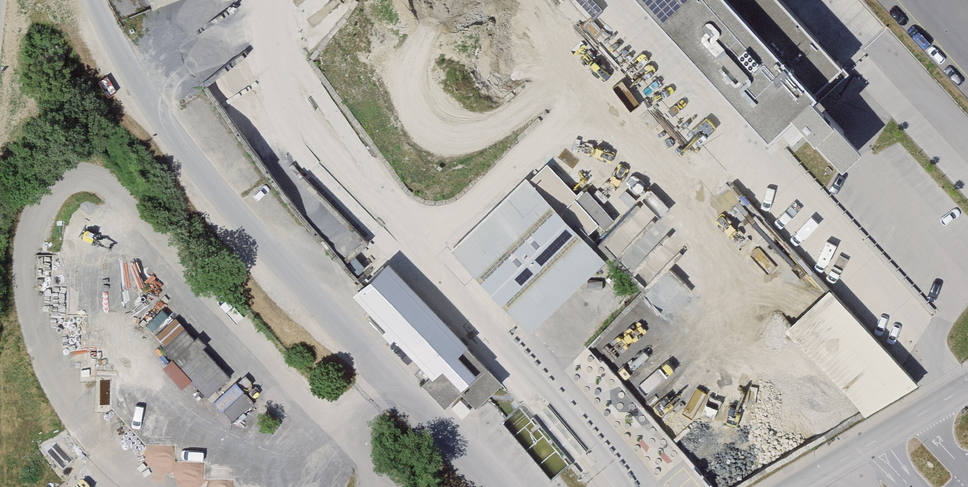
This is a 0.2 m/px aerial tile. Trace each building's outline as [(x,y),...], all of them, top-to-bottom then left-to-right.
[(776,134),(849,67),(787,0),(650,0),(776,134)] [(526,183),(452,253),(530,335),(607,262),(587,240),(598,229),(561,191),(547,204),(526,183)] [(363,289),(352,300),(431,380),(422,389),(445,412),(458,399),(473,415),(503,385),(386,267),(363,289)] [(913,375),(830,284),(786,324),(868,415),(913,375)] [(174,452),(173,442),(141,443),(141,453),(174,452)] [(170,458),(170,469),(204,471),(204,460),(170,458)]
